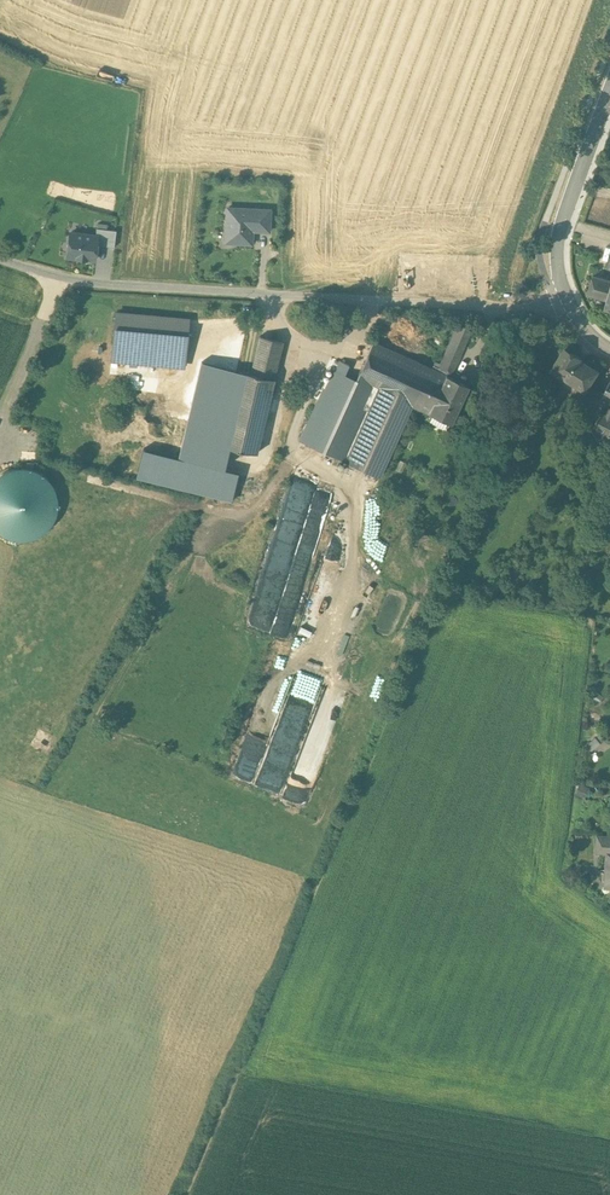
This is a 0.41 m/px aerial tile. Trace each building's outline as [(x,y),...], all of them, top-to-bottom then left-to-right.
[(270,210),(227,208),(226,234),(234,235),(234,243),(252,244),(252,230),(269,231),(270,210)] [(67,230),(64,254),(97,258),(100,234),(67,230)] [(595,274),(589,292),(608,297),(609,292),(609,278),(595,274)] [(189,320),(116,313),(112,355),(185,362),(189,320)] [(458,323),(441,363),(436,361),(432,369),(450,376),(471,329),(458,323)] [(283,341),(260,336),(251,374),(274,379),(283,341)] [(429,367),(372,342),(356,378),(333,369),(301,441),(345,461),(378,389),(412,404),(429,367)] [(583,358),(566,347),(553,368),(586,388),(598,369),(582,359),(583,358)] [(548,365),(530,354),(523,364),(541,375),(548,365)] [(238,371),(204,363),(183,454),(217,463),(221,445),(238,371)] [(541,375),(523,364),(519,373),(536,384),(541,375)] [(450,376),(432,369),(429,367),(412,404),(412,405),(451,423),(469,385),(450,376)] [(251,374),(238,371),(221,445),(257,453),(270,395),(274,395),(278,381),(274,380),(274,379),(251,374)] [(378,389),(345,461),(379,476),(412,405),(412,404),(378,389)] [(601,412),(593,427),(609,435),(609,416),(607,415),(601,412)] [(144,448),(137,477),(232,502),(240,473),(144,448)] [(10,502),(3,505),(2,531),(13,532),(13,537),(30,538),(57,530),(58,499),(49,470),(17,469),(4,473),(5,477),(15,478),(19,489),(18,491),(24,492),(27,500),(19,503),(10,502)] [(346,547),(348,540),(333,536),(331,544),(346,547)] [(291,776),(285,795),(300,800),(307,781),(291,776)] [(598,835),(598,851),(608,851),(609,851),(609,835),(598,835)]
